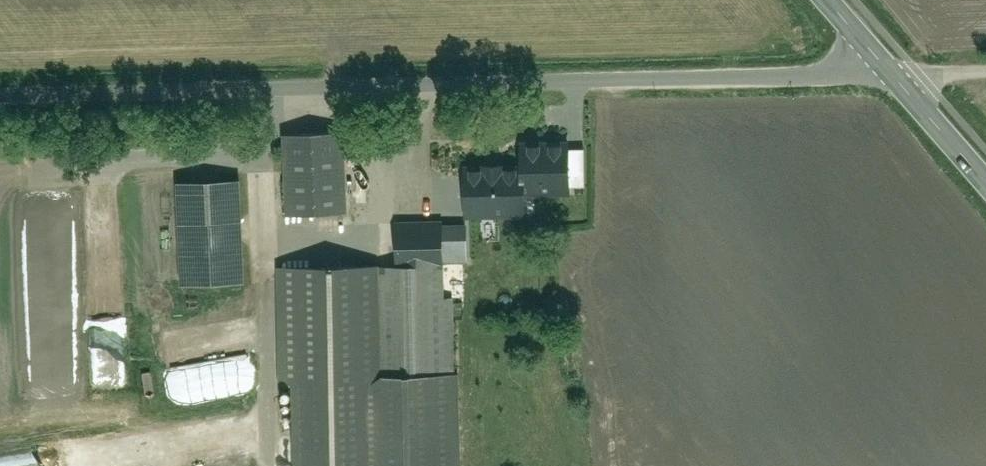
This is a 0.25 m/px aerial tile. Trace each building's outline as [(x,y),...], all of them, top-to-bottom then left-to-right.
[(286,135),(289,213),(344,211),(341,133),(286,135)] [(466,170),(467,214),(526,212),(526,193),(571,192),(570,145),(522,146),(522,168),(506,169),(506,164),(483,165),(483,169),(466,170)] [(180,182),(184,284),(244,281),(240,180),(180,182)] [(301,465),(459,465),(457,375),(454,375),(452,298),(445,299),(444,262),(443,226),(443,221),(396,223),(397,265),(280,267),(283,380),(299,380),(301,465)] [(482,225),(443,226),(444,262),(483,261),(482,225)]
